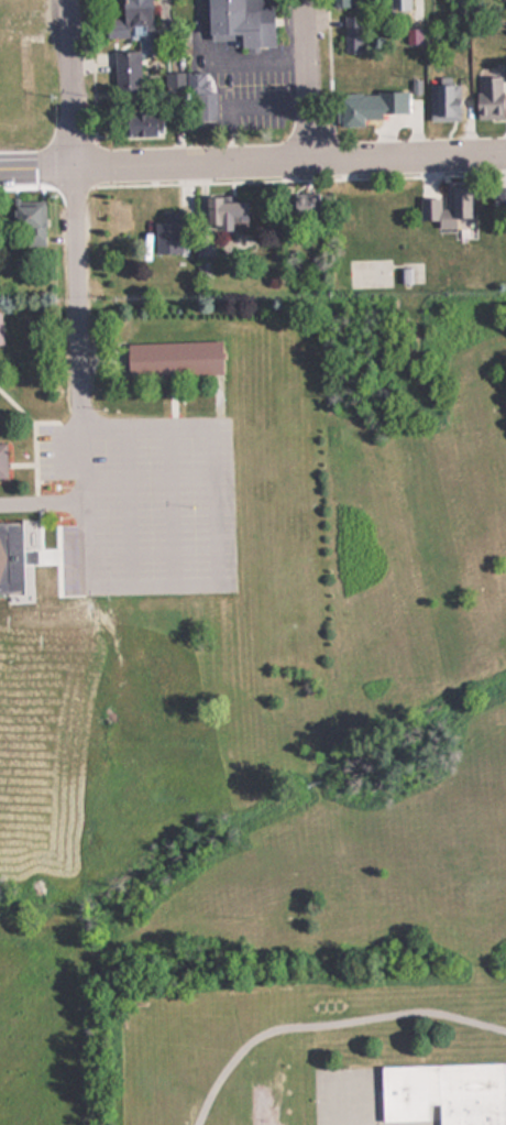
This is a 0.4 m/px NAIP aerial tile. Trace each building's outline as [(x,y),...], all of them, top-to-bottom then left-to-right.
[(148,0),(117,0),(118,19),(103,19),(103,38),(128,37),(127,32),(149,31),(148,0)] [(273,0),(205,0),(205,44),(273,44),(273,0)] [(387,9),(409,8),(409,0),(387,0),(387,9)] [(361,16),(343,16),(343,53),(361,53),(361,16)] [(139,91),(139,51),(113,51),(113,91),(139,91)] [(502,76),(478,76),(478,102),(473,102),(473,118),(502,118),(502,76)] [(428,120),(458,120),(458,84),(428,84),(428,120)] [(334,92),(334,128),(376,127),(376,113),(406,113),(406,92),(334,92)] [(196,96),(196,119),(213,119),(213,96),(196,96)] [(119,135),(159,135),(159,112),(119,112),(119,135)] [(438,198),(417,198),(417,221),(435,221),(435,229),(453,229),(453,219),(466,219),(466,186),(445,186),(445,208),(438,208),(438,198)] [(204,231),(243,231),(243,198),(204,197),(204,231)] [(44,246),(43,200),(11,201),(11,247),(44,246)] [(190,211),(162,210),(162,223),(153,223),(152,255),(188,257),(190,211)] [(0,523),(0,596),(7,596),(7,571),(15,571),(14,545),(6,545),(5,522),(0,523)] [(378,1067),(379,1123),(437,1122),(437,1124),(505,1124),(505,1064),(378,1067)]
